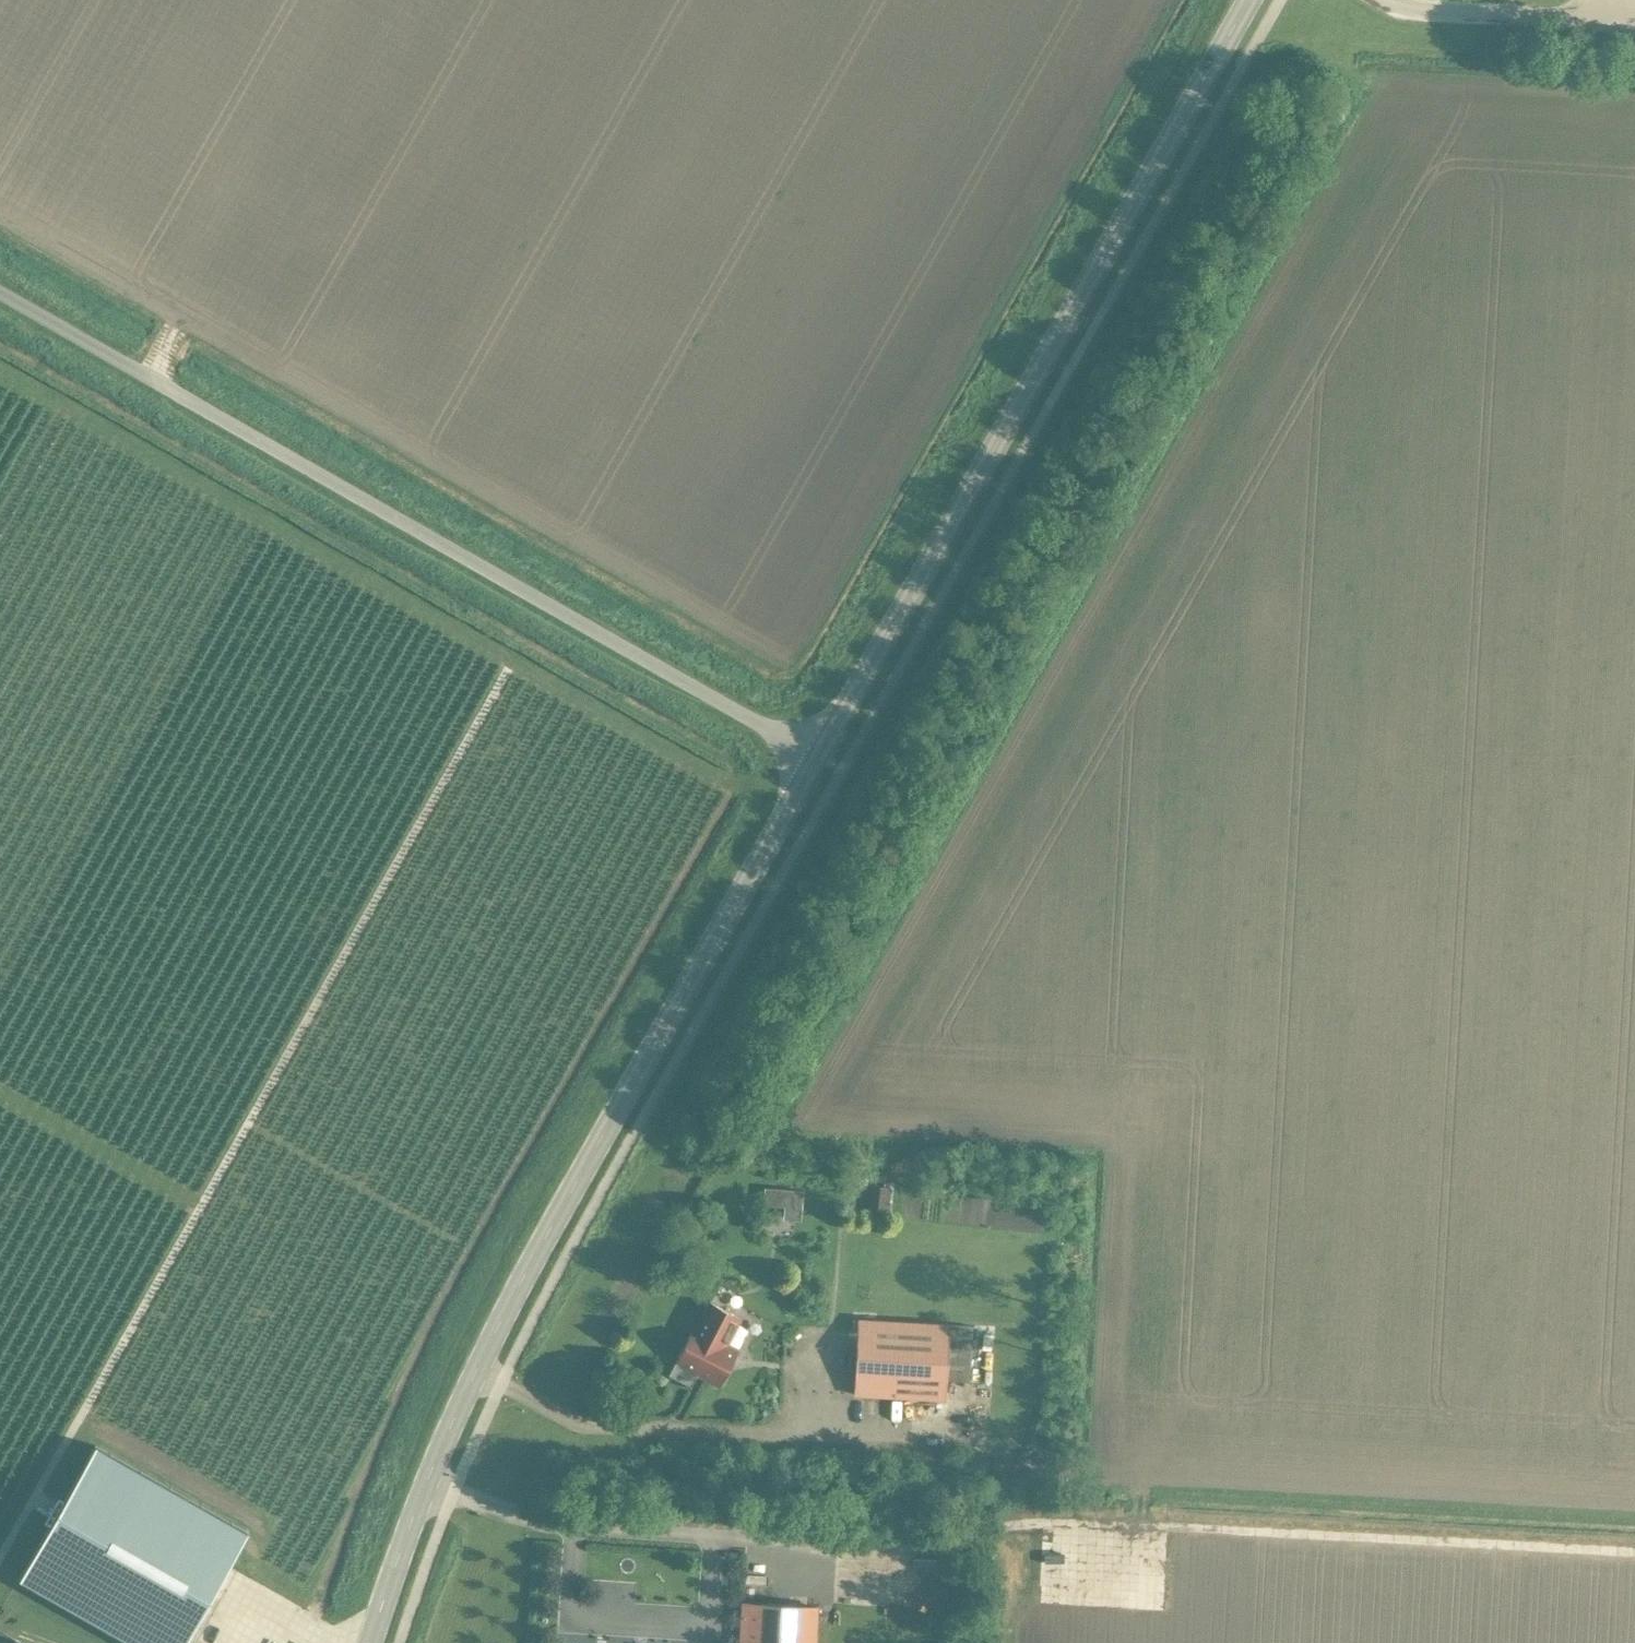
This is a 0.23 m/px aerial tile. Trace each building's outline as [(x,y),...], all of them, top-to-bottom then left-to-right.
[(738,1351),(737,1350),(736,1352),(724,1346),(738,1319),(740,1319),(741,1318),(709,1302),(708,1303),(710,1304),(696,1331),(693,1330),(694,1328),(693,1327),(668,1375),(691,1387),(697,1375),(719,1386),(738,1351)] [(945,1399),(948,1324),(858,1320),(854,1394),(945,1399)] [(247,1532),(95,1445),(19,1578),(133,1642),(184,1642),(247,1532)] [(816,1607),(742,1603),(739,1642),(814,1642),(816,1607)]
